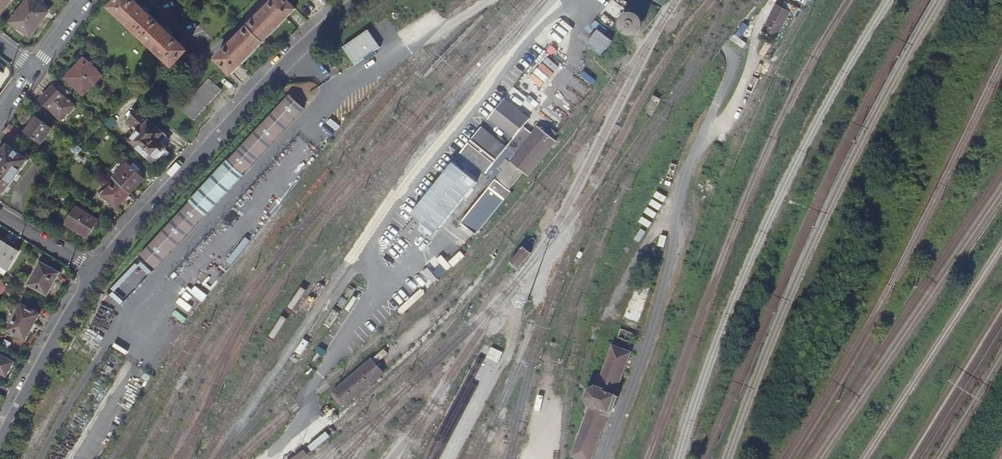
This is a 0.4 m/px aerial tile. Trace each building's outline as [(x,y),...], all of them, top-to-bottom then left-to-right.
[(1,12),(11,0),(0,0),(0,11),(1,12)] [(30,34),(38,24),(36,22),(45,10),(32,0),(26,0),(10,22),(16,27),(17,25),(30,34)] [(172,66),(186,52),(186,51),(168,33),(145,11),(134,0),(116,0),(111,6),(110,7),(120,16),(121,15),(134,28),(133,29),(148,43),(149,42),(163,56),(162,57),(172,66)] [(265,10),(248,26),(234,40),(216,57),(231,73),(242,63),(241,62),(253,49),(255,50),(263,42),(272,33),(271,32),(285,19),(286,19),(296,9),(287,0),(275,0),(265,10)] [(764,32),(780,38),(790,9),(774,3),(764,32)] [(598,30),(588,44),(602,55),(613,41),(598,30)] [(382,48),(369,31),(344,48),(356,65),(382,48)] [(545,51),(507,98),(513,102),(517,97),(532,108),(542,96),(539,94),(561,66),(550,57),(551,55),(545,51)] [(76,70),(67,79),(82,94),(100,76),(83,58),(73,66),(76,70)] [(182,109),(194,121),(222,90),(210,79),(182,109)] [(51,85),(39,99),(60,119),(73,106),(51,85)] [(289,95),(227,161),(242,174),(304,108),(289,95)] [(490,118),(515,138),(524,126),(530,118),(505,99),(490,118)] [(159,135),(134,110),(125,120),(137,131),(127,141),(150,162),(151,161),(154,164),(165,153),(161,150),(162,149),(153,141),(159,135)] [(36,116),(24,131),(40,143),(52,128),(36,116)] [(510,161),(532,133),(524,126),(515,138),(507,147),(486,173),(491,178),(485,184),(490,188),(497,180),(503,172),(499,168),(507,159),(510,161)] [(528,176),(556,141),(553,138),(545,131),(538,126),(532,133),(510,161),(524,172),(528,176)] [(482,127),(461,153),(486,173),(507,147),(482,127)] [(549,127),(545,131),(553,138),(558,133),(549,127)] [(7,145),(0,154),(0,194),(26,159),(7,145)] [(510,190),(524,172),(510,161),(507,159),(499,168),(503,172),(497,180),(510,190)] [(454,160),(418,204),(430,214),(442,200),(443,201),(432,215),(443,225),(455,210),(453,209),(476,181),(465,171),(466,170),(454,160)] [(227,161),(189,202),(204,215),(242,174),(227,161)] [(113,180),(128,193),(141,179),(134,172),(138,170),(131,164),(128,167),(124,163),(111,177),(113,180)] [(128,193),(113,180),(99,195),(114,208),(128,193)] [(497,180),(490,188),(505,201),(512,193),(510,190),(497,180)] [(490,188),(461,222),(477,235),(505,201),(490,188)] [(189,202),(140,254),(155,268),(204,215),(189,202)] [(86,238),(96,221),(75,207),(61,229),(71,235),(74,231),(86,238)] [(0,240),(0,265),(5,269),(17,251),(0,240)] [(524,247),(511,263),(519,270),(532,254),(524,247)] [(453,267),(465,256),(460,252),(449,262),(453,267)] [(437,260),(447,271),(452,267),(442,255),(437,260)] [(59,269),(39,257),(27,277),(46,290),(59,269)] [(437,260),(428,268),(438,279),(447,271),(437,260)] [(438,279),(428,268),(423,272),(433,283),(438,279)] [(2,294),(8,286),(0,280),(0,292),(2,294)] [(638,280),(624,318),(639,324),(654,286),(638,280)] [(39,310),(23,301),(8,326),(24,335),(39,310)] [(609,418),(613,419),(621,398),(617,397),(633,352),(613,345),(598,386),(589,390),(586,399),(590,408),(571,458),(575,458),(593,458),(609,418)] [(4,372),(12,359),(0,351),(0,370),(4,372)] [(385,374),(371,358),(329,394),(341,409),(344,406),(345,407),(385,374)] [(329,426),(340,417),(332,408),(321,417),(329,426)]
